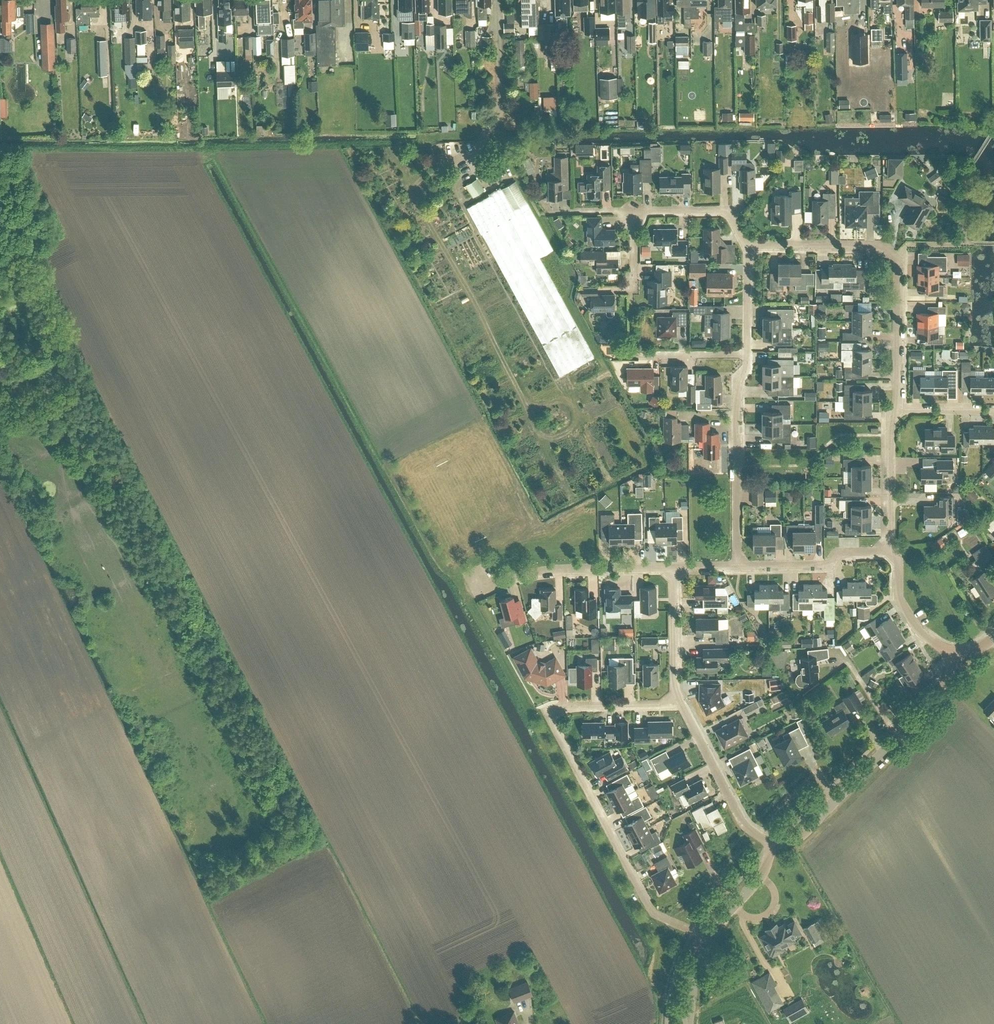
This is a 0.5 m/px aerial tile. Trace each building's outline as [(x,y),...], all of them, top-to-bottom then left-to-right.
[(16,17),(20,17),(24,14),(24,3),(16,4),(16,0),(2,0),(2,18),(0,18),(0,32),(12,32),(12,18),(16,18),(16,17)] [(57,3),(56,5),(57,31),(65,31),(64,19),(69,19),(69,10),(68,10),(67,10),(66,0),(57,0),(57,3)] [(99,15),(98,9),(96,9),(96,0),(81,0),(81,8),(75,8),(76,25),(90,25),(90,15),(99,15)] [(116,2),(111,2),(112,19),(114,19),(114,21),(122,20),(122,19),(131,18),(131,10),(132,10),(131,4),(129,4),(129,0),(116,0),(116,2)] [(137,13),(139,13),(139,19),(152,18),(151,1),(150,1),(150,0),(137,0),(137,13)] [(171,18),(171,0),(158,0),(158,9),(163,9),(164,22),(171,22),(171,18)] [(175,20),(190,19),(190,0),(174,0),(175,20)] [(212,12),(211,0),(196,0),(196,12),(198,12),(199,28),(206,28),(205,12),(212,12)] [(218,5),(218,26),(220,26),(220,24),(231,23),(231,8),(229,8),(229,0),(219,0),(219,5),(218,5)] [(235,13),(241,13),(243,22),(249,22),(248,0),(234,0),(235,13)] [(257,33),(274,33),(273,22),(279,21),(278,12),(273,12),(272,0),(254,0),(255,22),(256,22),(257,33)] [(296,19),(294,19),(294,27),(304,27),(304,21),(313,21),(312,0),(296,0),(296,3),(295,3),(295,10),(296,10),(296,19)] [(336,57),(334,25),(345,25),(344,0),(322,0),(322,5),(319,5),(319,24),(317,24),(318,64),(336,64),(336,57)] [(359,3),(361,3),(361,18),(379,18),(379,3),(377,3),(377,0),(359,0),(359,3)] [(413,9),(412,0),(399,0),(399,9),(402,9),(402,16),(409,16),(409,9),(413,9)] [(430,4),(430,1),(429,0),(416,0),(416,12),(419,12),(419,20),(427,20),(427,11),(430,11),(429,5),(430,4)] [(452,13),(452,0),(438,0),(439,13),(452,13)] [(472,12),(472,0),(454,0),(454,12),(465,12),(465,15),(469,17),(472,17),(472,12)] [(491,5),(491,3),(492,2),(492,0),(476,0),(476,5),(478,5),(478,19),(487,19),(487,5),(491,5)] [(520,25),(535,24),(532,24),(532,17),(531,0),(519,0),(520,25)] [(532,17),(532,24),(535,24),(539,24),(538,0),(540,0),(531,0),(532,17)] [(570,15),(570,0),(556,0),(557,29),(567,28),(566,18),(564,18),(564,15),(570,15)] [(574,10),(588,10),(588,0),(574,0),(574,10)] [(601,12),(615,12),(615,0),(600,0),(601,12)] [(618,26),(626,26),(626,20),(630,20),(630,0),(618,0),(618,26)] [(655,9),(655,0),(638,0),(638,14),(655,14),(655,9)] [(674,14),(675,14),(674,0),(658,0),(659,23),(664,23),(663,20),(675,20),(674,14)] [(676,5),(684,5),(684,18),(691,18),(691,5),(691,0),(676,0),(676,5)] [(691,5),(691,18),(699,18),(699,9),(696,10),(696,5),(707,4),(707,0),(691,0),(691,5)] [(719,7),(714,7),(714,21),(731,20),(731,0),(719,0),(719,7)] [(736,12),(736,30),(736,45),(744,45),(744,53),(755,53),(755,22),(744,22),(744,12),(750,12),(750,0),(736,0),(736,12)] [(756,7),(759,7),(759,9),(765,9),(765,6),(776,6),(776,0),(756,0),(756,7)] [(812,6),(812,0),(798,0),(798,5),(806,5),(806,6),(804,6),(804,24),(812,24),(812,6)] [(819,5),(816,5),(817,20),(826,20),(826,17),(833,17),(833,6),(826,6),(826,2),(826,0),(819,0),(819,5)] [(837,5),(844,4),(844,12),(859,12),(859,0),(836,0),(837,5)] [(892,0),(870,0),(870,8),(877,8),(877,4),(883,4),(883,12),(892,12),(892,0)] [(896,4),(904,4),(904,18),(912,18),(912,4),(912,0),(896,0),(896,4)] [(958,2),(958,10),(969,10),(969,8),(976,8),(976,2),(985,2),(985,0),(960,0),(960,2),(958,2)] [(938,21),(953,21),(953,10),(938,10),(938,21)] [(757,14),(757,24),(765,24),(765,14),(757,14)] [(596,34),(595,17),(584,17),(585,34),(596,34)] [(991,18),(979,19),(980,40),(991,40),(991,18)] [(414,19),(403,20),(403,38),(415,38),(414,19)] [(514,22),(504,22),(504,32),(514,32),(514,22)] [(556,54),(555,22),(545,23),(546,54),(556,54)] [(446,46),(446,24),(434,25),(435,46),(446,46)] [(796,24),(787,24),(787,39),(797,39),(796,24)] [(596,39),(610,38),(609,26),(596,27),(596,39)] [(870,28),(871,39),(881,39),(880,27),(870,28)] [(193,28),(178,28),(179,40),(194,40),(193,28)] [(465,30),(466,46),(476,46),(475,29),(465,30)] [(43,69),(56,68),(54,30),(41,31),(43,69)] [(135,30),(136,43),(137,43),(145,43),(147,43),(146,30),(135,30)] [(369,50),(368,31),(355,31),(356,50),(369,50)] [(826,31),(826,50),(835,50),(834,31),(826,31)] [(304,32),(304,49),(316,48),(316,32),(304,32)] [(156,34),(156,47),(165,47),(165,34),(156,34)] [(853,34),(853,61),(867,61),(867,34),(853,34)] [(261,54),(261,35),(252,36),(253,48),(253,54),(261,54)] [(627,35),(627,52),(635,51),(635,35),(627,35)] [(253,48),(252,36),(245,36),(245,48),(253,48)] [(67,37),(67,52),(76,52),(76,37),(67,37)] [(281,38),(282,55),(295,55),(294,37),(281,38)] [(687,37),(675,37),(676,55),(688,55),(687,37)] [(264,38),(265,54),(273,54),(272,38),(264,38)] [(516,39),(517,65),(525,65),(524,39),(516,39)] [(108,75),(106,40),(98,40),(99,75),(108,75)] [(145,43),(137,43),(138,56),(146,55),(145,43)] [(136,63),(135,47),(124,47),(125,63),(136,63)] [(896,52),(897,78),(907,78),(907,52),(904,52),(899,52),(896,52)] [(148,56),(137,56),(137,70),(148,70),(148,56)] [(678,60),(678,68),(689,68),(689,60),(678,60)] [(283,64),(283,82),(295,82),(295,64),(283,64)] [(217,86),(235,85),(235,69),(217,70),(217,86)] [(137,77),(128,77),(129,87),(138,87),(137,77)] [(618,98),(617,78),(601,78),(601,99),(618,98)] [(317,81),(309,81),(309,91),(318,91),(317,81)] [(538,98),(538,82),(530,82),(530,98),(538,98)] [(555,104),(554,95),(543,96),(544,105),(555,104)] [(469,97),(469,106),(477,106),(477,97),(469,97)] [(839,99),(839,108),(850,107),(849,99),(839,99)] [(692,119),(704,119),(704,108),(692,108),(692,119)] [(739,112),(739,120),(753,120),(753,112),(739,112)] [(907,113),(907,122),(915,122),(915,113),(907,113)] [(272,124),(257,124),(257,134),(272,133),(272,124)] [(520,141),(512,146),(518,155),(526,150),(520,141)] [(575,144),(575,156),(585,155),(585,144),(575,144)] [(651,147),(651,158),(657,158),(657,159),(662,159),(662,147),(651,147)] [(755,191),(755,165),(752,162),(747,162),(747,161),(747,152),(732,152),(732,169),(740,169),(740,191),(755,191)] [(556,200),(556,198),(562,198),(562,188),(568,188),(567,156),(555,156),(556,173),(547,173),(547,180),(549,180),(549,189),(547,189),(547,200),(556,200)] [(530,157),(522,161),(529,174),(535,171),(533,167),(534,166),(530,157)] [(719,157),(719,168),(704,168),(704,191),(720,191),(720,172),(727,172),(727,157),(719,157)] [(640,158),(640,172),(624,172),(624,181),(623,181),(623,191),(643,190),(643,181),(652,180),(651,158),(640,158)] [(903,166),(903,158),(889,158),(888,166),(888,176),(903,177),(903,166)] [(939,162),(936,170),(939,173),(944,175),(947,165),(939,162)] [(610,189),(610,179),(610,165),(598,165),(598,174),(587,174),(587,181),(578,181),(578,191),(587,191),(587,197),(602,197),(602,189),(610,189)] [(839,182),(839,168),(829,169),(829,182),(839,182)] [(876,168),(866,171),(869,180),(879,176),(876,168)] [(938,172),(930,178),(934,184),(942,178),(938,172)] [(682,176),(660,176),(660,192),(683,192),(683,187),(690,187),(690,173),(682,173),(682,176)] [(477,177),(465,185),(473,197),(485,189),(477,177)] [(553,249),(516,180),(501,188),(500,187),(488,193),(489,195),(467,207),(560,375),(594,357),(539,257),(553,249)] [(905,185),(898,197),(909,203),(910,202),(912,203),(904,217),(909,220),(908,222),(910,223),(911,226),(914,228),(917,227),(918,228),(928,211),(925,209),(930,200),(905,185)] [(789,191),(789,195),(775,195),(775,210),(771,210),(771,221),(778,221),(778,222),(781,222),(781,219),(791,219),(791,207),(800,207),(800,190),(789,191)] [(845,197),(845,205),(845,226),(867,226),(866,205),(873,205),(873,191),(859,191),(859,197),(845,197)] [(823,193),(823,200),(813,200),(813,221),(828,221),(828,207),(835,207),(835,193),(823,193)] [(604,243),(615,243),(614,229),(602,229),(601,216),(587,217),(587,234),(595,234),(595,245),(604,244),(604,243)] [(677,228),(654,228),(654,244),(672,244),(672,255),(686,255),(686,240),(677,240),(677,228)] [(716,260),(726,260),(726,247),(720,247),(719,228),(703,228),(704,250),(716,250),(716,260)] [(606,252),(581,252),(581,262),(597,262),(597,272),(609,272),(609,276),(611,278),(615,278),(617,276),(617,272),(618,272),(618,258),(606,258),(606,252)] [(957,255),(957,266),(969,266),(969,255),(957,255)] [(918,277),(938,277),(938,265),(943,265),(943,259),(928,259),(928,265),(918,265),(918,277)] [(705,263),(689,263),(689,277),(705,277),(705,263)] [(770,276),(770,290),(783,290),(783,282),(789,282),(789,263),(778,263),(778,276),(770,276)] [(800,277),(801,263),(789,263),(789,282),(795,282),(795,289),(806,289),(807,277),(800,277)] [(842,287),(842,280),(842,263),(833,263),(833,266),(828,266),(828,270),(821,270),(821,287),(842,287)] [(842,280),(842,287),(842,288),(863,288),(863,269),(856,269),(856,266),(851,266),(851,263),(842,263),(842,280)] [(657,302),(657,304),(666,304),(666,294),(664,294),(665,285),(671,285),(671,271),(655,270),(655,280),(647,280),(647,293),(649,293),(649,301),(657,302)] [(712,273),(711,293),(731,294),(731,292),(733,292),(733,275),(732,275),(732,274),(712,273)] [(917,289),(928,289),(928,295),(943,295),(943,284),(938,284),(938,277),(918,277),(917,289)] [(614,314),(614,310),(614,294),(597,294),(597,287),(582,287),(582,295),(591,295),(591,310),(606,310),(606,314),(608,316),(612,316),(614,314)] [(689,287),(689,305),(697,305),(698,287),(689,287)] [(872,310),(858,310),(858,304),(845,304),(845,310),(852,310),(852,321),(871,321),(872,310)] [(729,336),(729,312),(707,312),(707,305),(693,305),(693,313),(705,313),(705,324),(712,324),(712,336),(729,336)] [(917,325),(937,325),(938,313),(945,313),(946,306),(928,306),(928,313),(917,313),(917,325)] [(763,316),(763,327),(792,327),(792,321),(794,321),(794,308),(778,308),(778,316),(763,316)] [(657,316),(657,328),(656,328),(656,336),(665,336),(665,335),(676,335),(676,325),(686,325),(686,311),(673,311),(673,316),(657,316)] [(843,332),(843,339),(857,339),(857,332),(871,332),(871,321),(852,321),(852,332),(843,332)] [(937,332),(937,325),(917,325),(917,337),(928,337),(927,343),(943,343),(943,332),(937,332)] [(792,345),(792,327),(763,327),(763,338),(778,338),(778,344),(792,345)] [(847,360),(852,360),(871,360),(871,349),(857,349),(857,342),(841,342),(841,349),(841,355),(841,360),(847,360)] [(763,375),(780,375),(793,375),(794,358),(778,358),(778,364),(763,364),(763,375)] [(845,371),(844,377),(857,377),(857,371),(871,371),(871,360),(852,360),(852,371),(845,371)] [(974,393),(984,393),(984,376),(975,376),(975,369),(970,369),(970,361),(961,361),(961,387),(970,387),(970,391),(974,391),(974,393)] [(687,384),(687,366),(671,366),(671,389),(687,389),(687,400),(695,400),(695,385),(687,384)] [(658,388),(658,375),(652,375),(652,368),(628,368),(628,384),(641,384),(641,390),(652,390),(652,388),(658,388)] [(920,385),(920,390),(924,390),(924,393),(934,393),(934,376),(925,376),(925,368),(913,368),(913,385),(920,385)] [(934,376),(934,393),(943,393),(943,390),(947,390),(947,386),(956,387),(956,369),(942,369),(942,376),(934,376)] [(720,375),(706,375),(706,389),(699,389),(699,402),(696,402),(696,409),(711,409),(711,402),(722,402),(722,394),(722,388),(720,388),(720,375)] [(793,375),(780,375),(763,375),(763,386),(777,386),(777,394),(793,394),(793,375)] [(984,393),(993,393),(993,391),(993,376),(984,376),(984,393)] [(844,401),(871,401),(871,390),(856,390),(856,384),(844,384),(844,401)] [(652,396),(649,403),(657,407),(660,400),(652,396)] [(871,412),(871,401),(844,401),(844,418),(856,418),(856,412),(871,412)] [(762,423),(782,423),(782,418),(790,418),(790,404),(776,404),(776,412),(763,412),(762,423)] [(818,413),(818,421),(828,421),(828,413),(818,413)] [(677,416),(664,416),(664,441),(681,441),(681,438),(689,438),(689,424),(681,424),(681,421),(677,421),(677,416)] [(709,422),(695,423),(695,439),(704,439),(704,456),(719,456),(719,432),(709,432),(709,422)] [(782,429),(782,423),(762,423),(762,434),(776,434),(776,441),(790,442),(790,429),(782,429)] [(969,427),(969,431),(963,431),(963,445),(969,446),(969,442),(982,442),(983,425),(973,425),(973,427),(969,427)] [(983,425),(982,442),(993,442),(993,427),(992,427),(992,425),(983,425)] [(941,442),(941,448),(941,450),(954,451),(954,435),(946,435),(946,427),(938,426),(938,428),(925,428),(925,442),(941,442)] [(857,465),(857,458),(843,458),(843,465),(845,465),(845,470),(852,470),(852,476),(871,476),(871,465),(857,465)] [(921,467),(921,482),(941,482),(941,472),(953,472),(953,459),(937,459),(937,467),(921,467)] [(635,476),(634,480),(635,483),(638,485),(641,484),(643,481),(642,477),(639,475),(635,476)] [(841,487),(841,495),(857,495),(857,488),(871,488),(871,476),(852,476),(852,482),(845,482),(845,487),(841,487)] [(752,489),(752,503),(763,503),(763,489),(752,489)] [(775,501),(775,489),(765,489),(765,501),(775,501)] [(606,494),(599,500),(607,508),(613,502),(606,494)] [(947,523),(947,513),(953,513),(953,496),(938,496),(938,505),(924,505),(924,522),(938,522),(938,523),(947,523)] [(851,516),(871,516),(871,505),(857,505),(857,499),(845,499),(845,516),(851,516)] [(628,523),(621,523),(622,545),(634,544),(634,529),(642,529),(641,512),(627,512),(628,523)] [(614,514),(601,514),(601,530),(609,530),(610,545),(622,545),(621,523),(614,523),(614,514)] [(677,542),(676,529),(683,528),(682,515),(672,516),(672,522),(666,522),(666,544),(673,543),(673,542),(677,542)] [(659,516),(649,516),(649,529),(655,529),(656,542),(659,542),(659,544),(666,544),(666,522),(660,522),(659,516)] [(845,522),(845,534),(857,534),(857,528),(871,528),(871,516),(851,516),(851,522),(845,522)] [(764,532),(764,550),(775,550),(775,535),(781,535),(781,523),(770,523),(770,532),(764,532)] [(804,549),(804,530),(804,524),(786,524),(787,536),(793,536),(793,550),(804,549)] [(804,524),(804,530),(804,549),(815,549),(815,536),(821,536),(821,524),(804,524)] [(757,526),(753,526),(753,550),(764,550),(764,532),(757,532),(757,526)] [(976,558),(982,568),(993,560),(993,556),(989,548),(976,558)] [(971,580),(985,602),(993,597),(993,583),(985,570),(971,580)] [(716,574),(708,575),(708,583),(716,583),(716,574)] [(856,581),(847,581),(847,586),(842,587),(842,590),(836,590),(837,603),(842,603),(842,598),(857,598),(856,581)] [(856,581),(857,598),(866,598),(866,602),(867,604),(875,604),(877,602),(877,595),(875,593),(871,593),(871,586),(866,586),(866,581),(856,581)] [(759,584),(759,589),(754,589),(754,594),(747,594),(747,606),(755,606),(755,601),(769,601),(768,584),(759,584)] [(778,584),(768,584),(769,601),(769,609),(789,609),(789,593),(783,593),(783,589),(778,589),(778,584)] [(813,608),(813,601),(812,584),(803,584),(803,589),(798,589),(798,593),(792,593),(793,605),(793,608),(813,608)] [(812,584),(813,601),(813,608),(824,608),(824,618),(834,618),(834,597),(827,597),(827,589),(822,589),(822,584),(812,584)] [(715,585),(695,585),(696,598),(713,598),(713,606),(728,606),(728,593),(715,593),(715,585)] [(640,599),(634,599),(634,616),(641,616),(641,611),(656,610),(656,587),(640,587),(640,599)] [(588,588),(575,588),(576,608),(582,608),(583,616),(596,615),(596,598),(588,598),(588,588)] [(605,588),(605,609),(620,609),(620,607),(632,606),(632,594),(620,594),(620,588),(605,588)] [(541,589),(541,597),(531,597),(531,606),(527,610),(532,614),(532,615),(535,618),(541,612),(541,609),(553,609),(553,618),(562,618),(562,604),(556,604),(556,589),(541,589)] [(513,596),(501,600),(505,617),(513,615),(514,622),(525,619),(522,608),(516,610),(513,596)] [(870,606),(857,606),(857,618),(870,618),(870,606)] [(744,613),(739,616),(743,622),(748,619),(744,613)] [(875,618),(864,625),(871,635),(876,632),(880,639),(897,628),(890,617),(879,624),(875,618)] [(718,618),(696,618),(696,635),(715,635),(715,643),(728,642),(728,628),(718,629),(718,618)] [(897,628),(880,639),(885,646),(880,649),(886,659),(897,652),(893,646),(904,639),(897,628)] [(503,630),(497,633),(503,644),(509,641),(503,630)] [(642,636),(642,646),(658,646),(658,636),(642,636)] [(821,637),(813,637),(814,645),(822,645),(821,637)] [(603,639),(603,650),(615,650),(615,639),(603,639)] [(847,641),(843,644),(848,651),(852,649),(847,641)] [(697,656),(697,671),(717,671),(717,659),(728,659),(727,647),(713,648),(702,648),(702,656),(697,656)] [(816,660),(828,656),(828,647),(807,650),(808,658),(800,659),(801,672),(798,674),(796,676),(795,680),(796,682),(798,685),(799,686),(803,686),(805,686),(808,684),(809,681),(809,678),(818,677),(816,660)] [(525,676),(547,683),(564,674),(556,658),(545,664),(535,661),(529,650),(515,657),(525,676)] [(772,650),(773,665),(784,665),(784,650),(772,650)] [(903,651),(889,660),(892,665),(895,662),(902,673),(917,663),(910,653),(906,656),(903,651)] [(578,681),(578,685),(591,684),(591,670),(597,670),(597,657),(586,657),(586,664),(578,665),(578,668),(570,668),(570,681),(578,681)] [(609,664),(609,684),(625,684),(624,672),(633,672),(633,657),(618,657),(618,664),(609,664)] [(658,663),(643,664),(643,684),(658,683),(658,663)] [(917,663),(902,673),(909,683),(904,686),(909,694),(921,686),(916,679),(924,674),(917,663)] [(719,695),(720,683),(700,683),(699,700),(707,713),(724,704),(719,695)] [(858,706),(862,703),(854,690),(850,693),(843,697),(844,700),(834,706),(837,712),(822,721),(830,734),(851,722),(845,713),(858,706)] [(753,693),(745,693),(745,701),(754,701),(753,693)] [(983,709),(991,716),(989,718),(993,721),(993,720),(993,698),(983,709)] [(758,699),(742,707),(745,712),(760,704),(758,699)] [(898,708),(893,712),(897,717),(902,712),(898,708)] [(739,718),(715,730),(724,748),(748,735),(739,718)] [(659,720),(648,721),(648,727),(635,727),(635,741),(649,741),(649,737),(664,736),(672,736),(671,721),(659,721),(659,720)] [(604,721),(583,722),(583,737),(604,736),(604,735),(616,734),(616,737),(628,737),(628,722),(615,722),(615,724),(604,724),(604,721)] [(783,734),(785,739),(775,744),(784,762),(793,758),(794,760),(800,757),(799,755),(800,754),(796,745),(806,740),(799,726),(783,734)] [(736,754),(740,762),(731,767),(740,784),(758,775),(754,766),(758,764),(750,747),(736,754)] [(646,750),(639,754),(642,760),(649,756),(646,750)] [(682,768),(691,764),(683,750),(669,757),(666,750),(655,756),(650,758),(658,772),(669,766),(672,772),(681,767),(682,768)] [(590,761),(597,775),(604,772),(608,778),(628,768),(621,756),(614,759),(610,751),(590,761)] [(635,759),(628,763),(631,769),(638,765),(635,759)] [(642,765),(637,768),(640,774),(645,771),(642,765)] [(606,784),(609,790),(606,792),(611,802),(628,793),(625,787),(632,783),(627,773),(606,784)] [(688,785),(685,777),(671,784),(677,796),(684,792),(689,802),(709,792),(701,778),(688,785)] [(646,787),(649,795),(656,792),(652,784),(646,787)] [(628,793),(611,802),(616,811),(620,810),(623,816),(644,805),(638,795),(631,798),(628,793)] [(704,804),(692,810),(695,817),(698,816),(704,828),(713,824),(718,833),(727,829),(722,819),(723,818),(717,805),(707,810),(704,804)] [(646,805),(625,816),(628,823),(623,825),(629,836),(647,827),(644,820),(651,816),(646,805)] [(647,827),(629,836),(635,847),(644,842),(647,847),(660,840),(655,831),(650,833),(647,827)] [(688,866),(702,858),(695,844),(701,841),(695,828),(683,834),(687,841),(673,848),(677,855),(681,853),(688,866)] [(667,851),(662,843),(652,849),(656,857),(667,851)] [(654,862),(659,871),(651,875),(654,880),(653,881),(659,893),(667,889),(666,888),(676,882),(669,870),(673,868),(666,855),(654,862)] [(801,933),(794,921),(786,925),(785,923),(778,927),(776,924),(766,929),(768,932),(761,936),(770,953),(772,952),(773,954),(782,949),(782,947),(794,940),(793,937),(801,933)] [(816,933),(811,924),(805,927),(810,936),(816,933)] [(772,986),(768,978),(756,985),(766,1003),(770,1001),(764,990),(772,986)] [(509,987),(514,1002),(534,994),(528,980),(509,987)] [(802,998),(783,1008),(791,1021),(809,1011),(802,998)] [(514,1011),(495,1018),(498,1023),(519,1023),(514,1011)]
